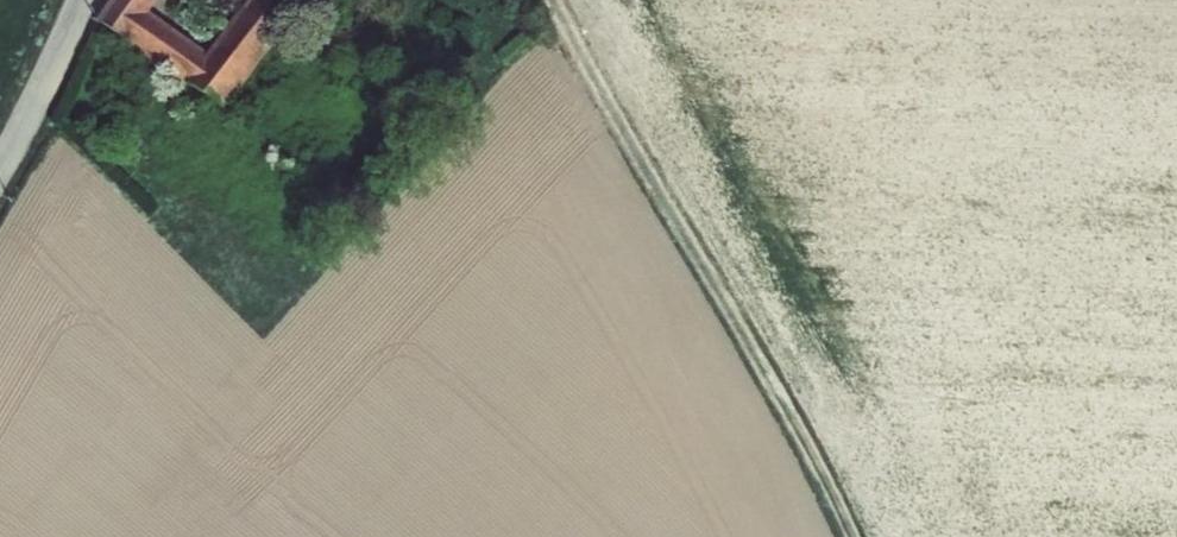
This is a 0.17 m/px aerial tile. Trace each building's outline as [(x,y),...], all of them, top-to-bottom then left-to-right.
[(96,21),(125,41),(123,44),(223,112),(303,7),(294,0),(249,0),(209,51),(178,30),(185,18),(159,2),(153,12),(150,10),(157,0),(112,0),(96,21)]
